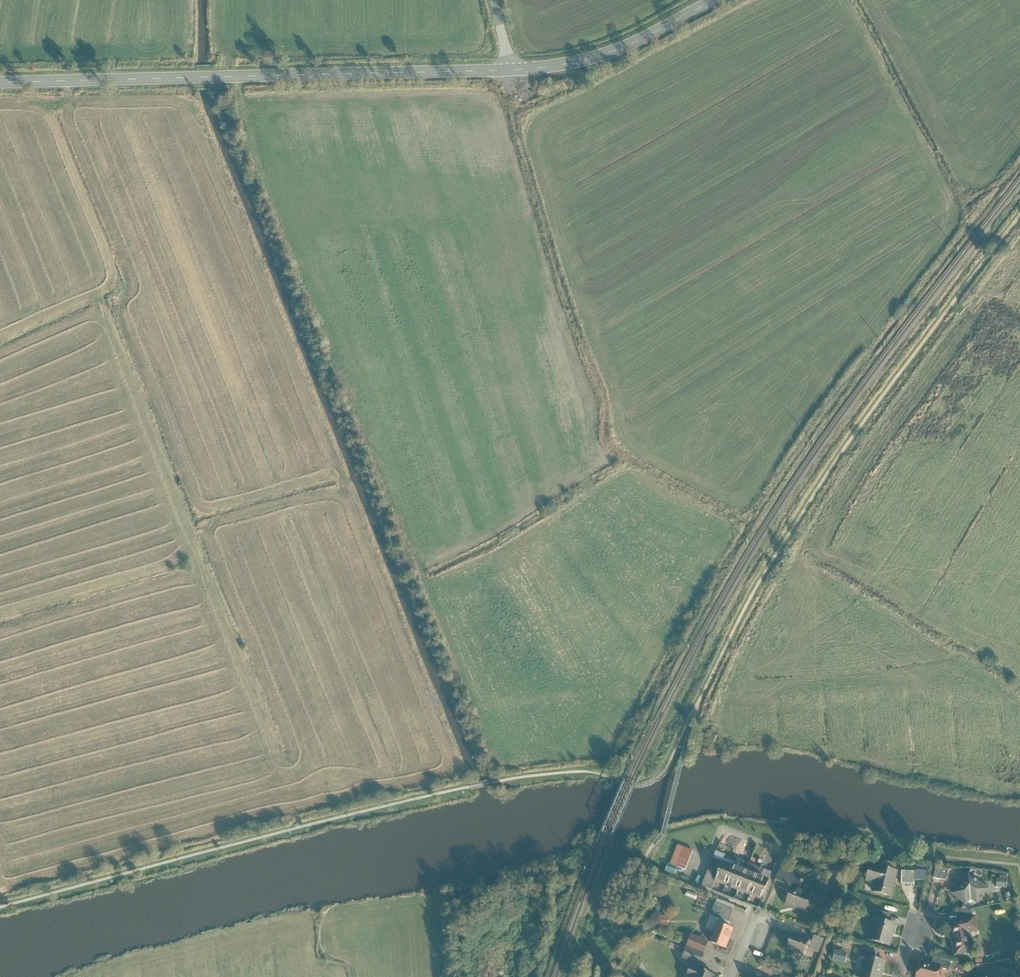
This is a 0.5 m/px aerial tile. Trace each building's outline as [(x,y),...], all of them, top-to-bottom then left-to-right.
[(692,850),(675,844),(664,872),(675,877),(679,868),(685,870),(692,850)] [(737,866),(725,861),(717,880),(729,885),(737,866)] [(748,871),(737,866),(729,885),(740,890),(748,871)] [(951,870),(937,866),(933,878),(947,882),(951,870)] [(883,871),(869,867),(866,882),(875,884),(873,893),(892,897),(898,870),(884,867),(883,871)] [(915,870),(902,871),(903,884),(915,884),(915,870)] [(759,875),(748,871),(740,890),(751,895),(759,875)] [(804,880),(780,871),(774,884),(791,891),(786,904),(806,912),(813,893),(800,888),(804,880)] [(988,888),(968,872),(951,893),(971,909),(988,888)] [(771,880),(759,875),(751,895),(763,899),(771,880)] [(1009,876),(996,876),(996,887),(1009,887),(1009,876)] [(736,907),(717,899),(706,928),(714,930),(717,921),(729,926),(736,907)] [(872,917),(875,918),(869,940),(891,945),(897,922),(890,920),(892,915),(874,910),(872,917)] [(670,915),(657,915),(657,927),(669,927),(670,915)] [(977,915),(950,919),(956,956),(975,953),(972,932),(980,931),(977,915)] [(729,926),(717,921),(714,930),(709,943),(727,949),(734,927),(729,926)] [(825,939),(814,935),(812,941),(793,933),(787,948),(803,955),(806,948),(819,953),(825,939)] [(704,953),(709,943),(690,935),(685,945),(704,953)] [(849,953),(836,950),(834,961),(847,963),(849,953)] [(866,956),(861,976),(883,976),(887,960),(866,956)] [(919,960),(915,976),(940,976),(941,968),(951,971),(953,961),(934,957),(933,963),(919,960)] [(689,963),(686,972),(699,976),(715,976),(716,973),(689,963)] [(774,967),(769,976),(772,976),(794,976),(774,967)]
